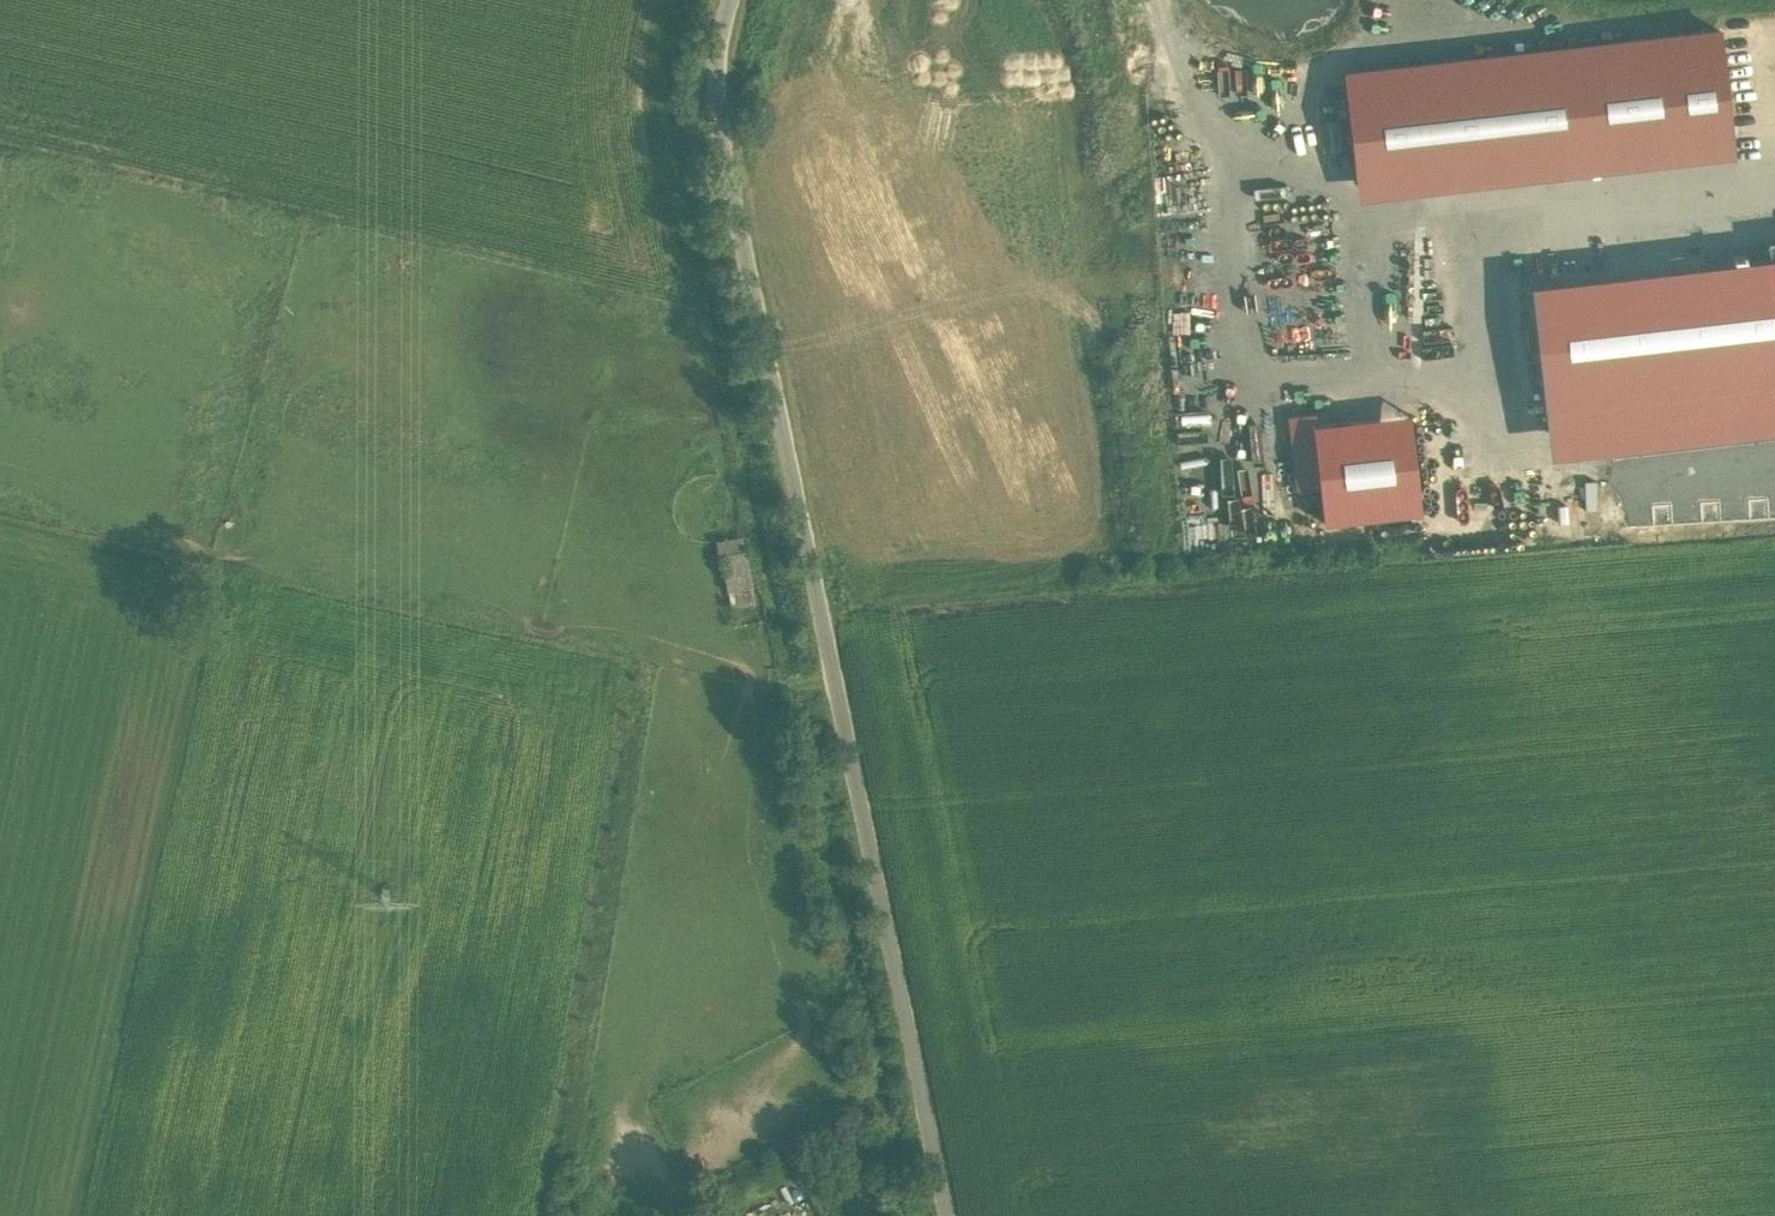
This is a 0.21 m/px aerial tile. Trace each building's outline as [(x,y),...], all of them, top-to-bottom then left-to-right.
[(1721,28),(1344,71),(1359,201),(1736,158),(1721,28)] [(1543,269),(1554,376),(1774,352),(1774,244),(1543,269)] [(1295,421),(1299,522),(1400,517),(1395,416),(1295,421)] [(1175,524),(1176,538),(1273,530),(1271,501),(1249,503),(1247,472),(1233,473),(1236,508),(1249,507),(1250,518),(1175,524)] [(1658,538),(1700,537),(1700,508),(1657,509),(1658,538)] [(739,534),(709,541),(726,610),(756,603),(739,534)]
